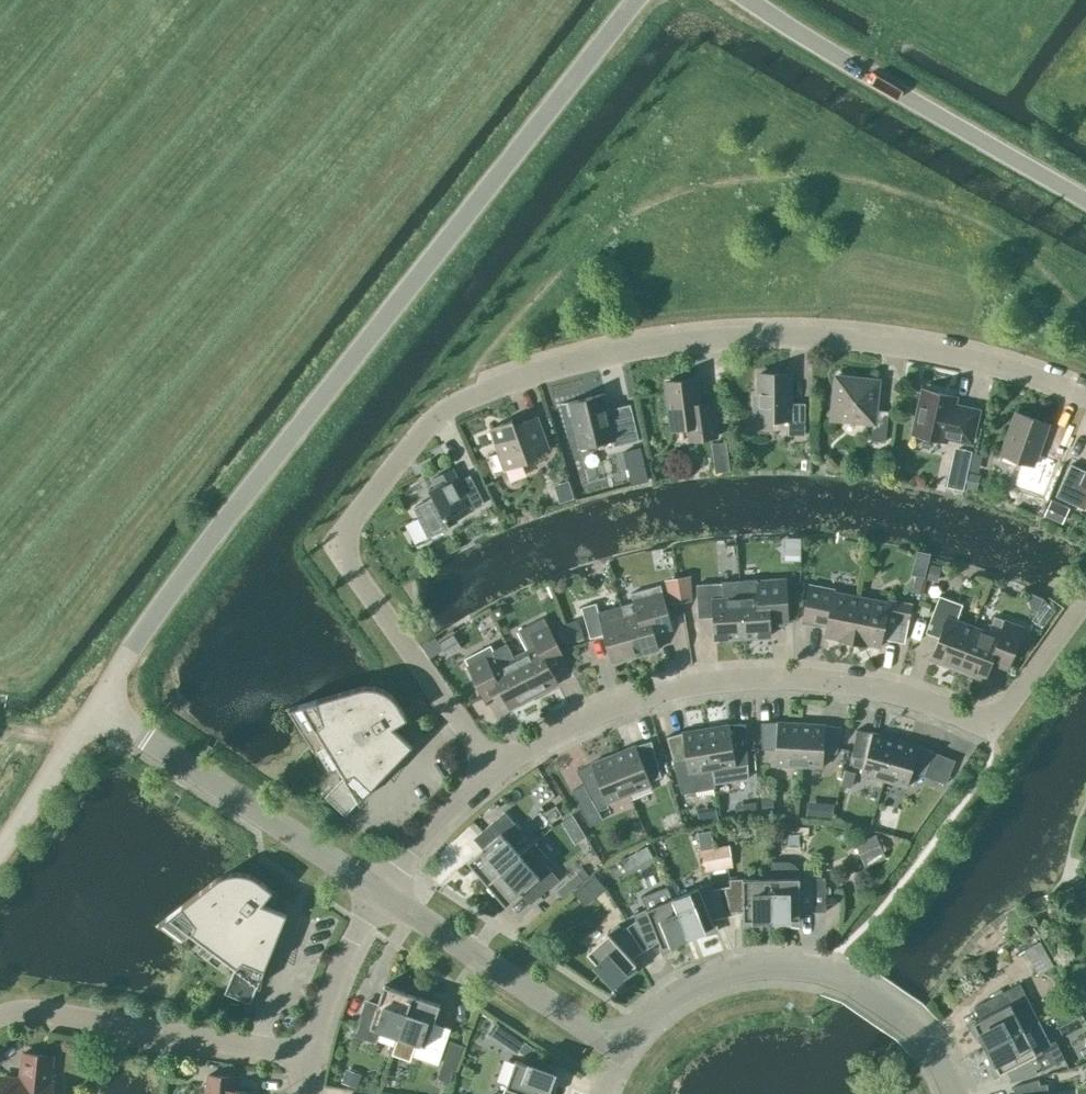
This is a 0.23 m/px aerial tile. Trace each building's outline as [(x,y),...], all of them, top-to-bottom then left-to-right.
[(755,397),(755,419),(788,419),(789,434),(805,434),(805,403),(790,403),(790,373),(759,373),(759,397),(755,397)] [(875,409),(878,380),(836,376),(832,418),(873,422),(871,439),(885,441),(889,410),(875,409)] [(700,411),(696,377),(666,381),(672,428),(688,426),(689,439),(717,436),(714,409),(700,411)] [(914,433),(946,440),(947,436),(971,441),(978,410),(954,405),(956,396),(924,389),(914,433)] [(614,446),(639,440),(631,403),(606,409),(602,395),(605,394),(605,393),(561,403),(561,405),(570,402),(581,447),(578,447),(578,449),(599,444),(600,445),(605,444),(604,442),(613,440),(614,446)] [(1028,463),(1022,481),(1042,489),(1053,459),(1038,454),(1049,423),(1016,412),(1001,453),(1028,463)] [(495,473),(537,458),(535,453),(548,448),(537,416),(514,424),(512,419),(490,427),(499,452),(488,456),(495,473)] [(733,471),(728,443),(713,445),(717,474),(733,471)] [(972,450),(958,447),(952,476),(966,479),(972,450)] [(626,452),(633,482),(646,479),(639,448),(626,452)] [(1071,464),(1056,495),(1085,509),(1085,508),(1085,471),(1071,464)] [(433,496),(415,506),(430,536),(450,526),(446,518),(470,505),(472,509),(485,502),(470,474),(459,480),(452,467),(431,478),(435,485),(429,488),(433,496)] [(693,600),(691,574),(663,579),(670,604),(693,600)] [(554,583),(554,588),(557,591),(562,590),(565,585),(566,581),(562,578),(558,579),(554,583)] [(740,580),(743,636),(771,635),(769,607),(787,606),(785,579),(758,580),(758,579),(740,580)] [(716,638),(743,636),(740,580),(723,581),(723,582),(697,584),(698,611),(714,610),(716,638)] [(634,602),(622,605),(636,655),(659,649),(651,620),(669,615),(661,584),(631,593),(634,602)] [(825,636),(852,641),(861,596),(834,591),(834,589),(811,584),(804,620),(819,623),(819,621),(828,622),(825,636)] [(958,668),(974,626),(957,620),(963,604),(940,595),(926,632),(939,637),(931,658),(958,668)] [(888,601),(861,596),(852,641),(867,644),(880,646),(883,633),(891,634),(891,637),(905,639),(912,603),(888,599),(888,601)] [(612,662),(636,655),(622,605),(599,612),(596,603),(582,607),(590,637),(604,634),(612,662)] [(989,632),(974,626),(958,668),(985,678),(993,657),(1009,663),(1023,626),(995,616),(989,632)] [(514,656),(534,695),(558,683),(544,656),(560,648),(544,617),(517,630),(527,650),(514,656)] [(584,638),(577,619),(556,626),(562,645),(584,638)] [(461,647),(454,634),(439,643),(446,656),(461,647)] [(534,695),(514,656),(513,657),(506,643),(493,649),(491,644),(465,658),(487,701),(502,692),(510,708),(534,695)] [(412,724),(400,705),(394,697),(387,691),(377,687),(368,686),(358,687),(286,708),(287,709),(296,707),(307,716),(344,777),(325,796),(345,815),(413,744),(402,734),(412,724)] [(799,765),(801,723),(777,721),(761,722),(763,748),(776,749),(775,764),(799,765)] [(706,728),(714,783),(749,778),(746,723),(729,724),(706,728)] [(825,724),(801,723),(799,765),(823,767),(824,752),(837,752),(841,727),(825,724)] [(715,787),(714,783),(706,728),(682,732),(666,736),(682,793),(715,787)] [(884,780),(896,738),(873,732),(857,729),(852,755),(865,759),(861,773),(884,780)] [(896,738),(884,780),(907,786),(911,772),(924,775),(934,751),(919,745),(896,738)] [(636,745),(613,754),(630,793),(652,784),(650,780),(662,776),(652,740),(636,745)] [(597,807),(630,793),(613,754),(591,763),(577,771),(597,807)] [(810,801),(809,816),(835,817),(836,802),(810,801)] [(546,811),(552,821),(562,815),(556,805),(546,811)] [(521,855),(520,854),(508,840),(520,829),(505,811),(478,835),(486,845),(468,861),(487,883),(521,855)] [(885,858),(875,834),(855,843),(864,867),(885,858)] [(487,883),(506,905),(525,889),(534,900),(559,879),(544,861),(547,858),(534,842),(520,854),(521,855),(487,883)] [(733,867),(729,844),(698,849),(702,872),(733,867)] [(634,846),(623,852),(629,863),(640,857),(634,846)] [(772,878),(772,919),(779,919),(779,922),(801,925),(801,918),(800,918),(800,911),(826,911),(825,877),(801,877),(800,873),(798,868),(794,864),(789,861),(782,861),(770,861),(770,878),(772,878)] [(157,927),(158,926),(165,920),(178,925),(235,968),(225,993),(250,1003),(287,912),(273,907),(279,894),(261,880),(253,875),(243,872),(234,872),(224,874),(216,879),(156,926),(157,927)] [(577,872),(556,890),(563,898),(584,880),(577,872)] [(603,883),(595,872),(587,878),(596,889),(603,883)] [(772,878),(770,878),(730,878),(730,886),(725,887),(730,915),(731,914),(731,911),(744,911),(744,918),(743,918),(743,925),(765,922),(765,919),(772,919),(772,878)] [(673,898),(688,936),(695,933),(695,936),(717,931),(714,924),(711,918),(723,913),(724,916),(725,916),(719,888),(714,889),(712,882),(673,898)] [(688,936),(673,898),(634,913),(637,920),(633,923),(648,947),(648,946),(647,943),(659,939),(661,945),(661,946),(664,952),(683,941),(682,939),(688,936)] [(641,967),(636,962),(630,957),(640,948),(642,951),(643,950),(627,926),(624,929),(619,923),(587,952),(615,982),(620,977),(622,980),(641,967)] [(1054,966),(1040,940),(1024,949),(1038,974),(1054,966)] [(981,1042),(983,1041),(986,1047),(1023,1028),(1038,1020),(1019,983),(974,1006),(980,1018),(975,1021),(974,1021),(968,1024),(981,1042)] [(398,1036),(412,994),(385,985),(377,1007),(364,1003),(353,1034),(376,1042),(380,1030),(398,1036)] [(440,1004),(423,998),(412,994),(398,1036),(392,1053),(410,1060),(412,1054),(438,1064),(449,1032),(432,1027),(440,1004)] [(1035,1050),(1023,1028),(986,1047),(990,1053),(987,1054),(994,1075),(1001,1072),(1001,1071),(1007,1068),(1012,1079),(1009,1081),(1010,1082),(1037,1073),(1036,1069),(1042,1066),(1043,1069),(1064,1058),(1054,1040),(1035,1050)] [(463,1045),(450,1040),(438,1078),(450,1082),(463,1045)] [(53,1055),(23,1052),(21,1079),(1,1077),(0,1093),(53,1093),(54,1082),(50,1081),(53,1055)] [(555,1081),(552,1080),(554,1073),(516,1059),(503,1093),(552,1093),(555,1081)] [(255,1092),(233,1090),(234,1077),(208,1074),(207,1093),(255,1093),(255,1092)] [(1047,1083),(1040,1084),(1039,1079),(1012,1087),(1012,1088),(1015,1088),(1016,1093),(1049,1093),(1047,1083)]
